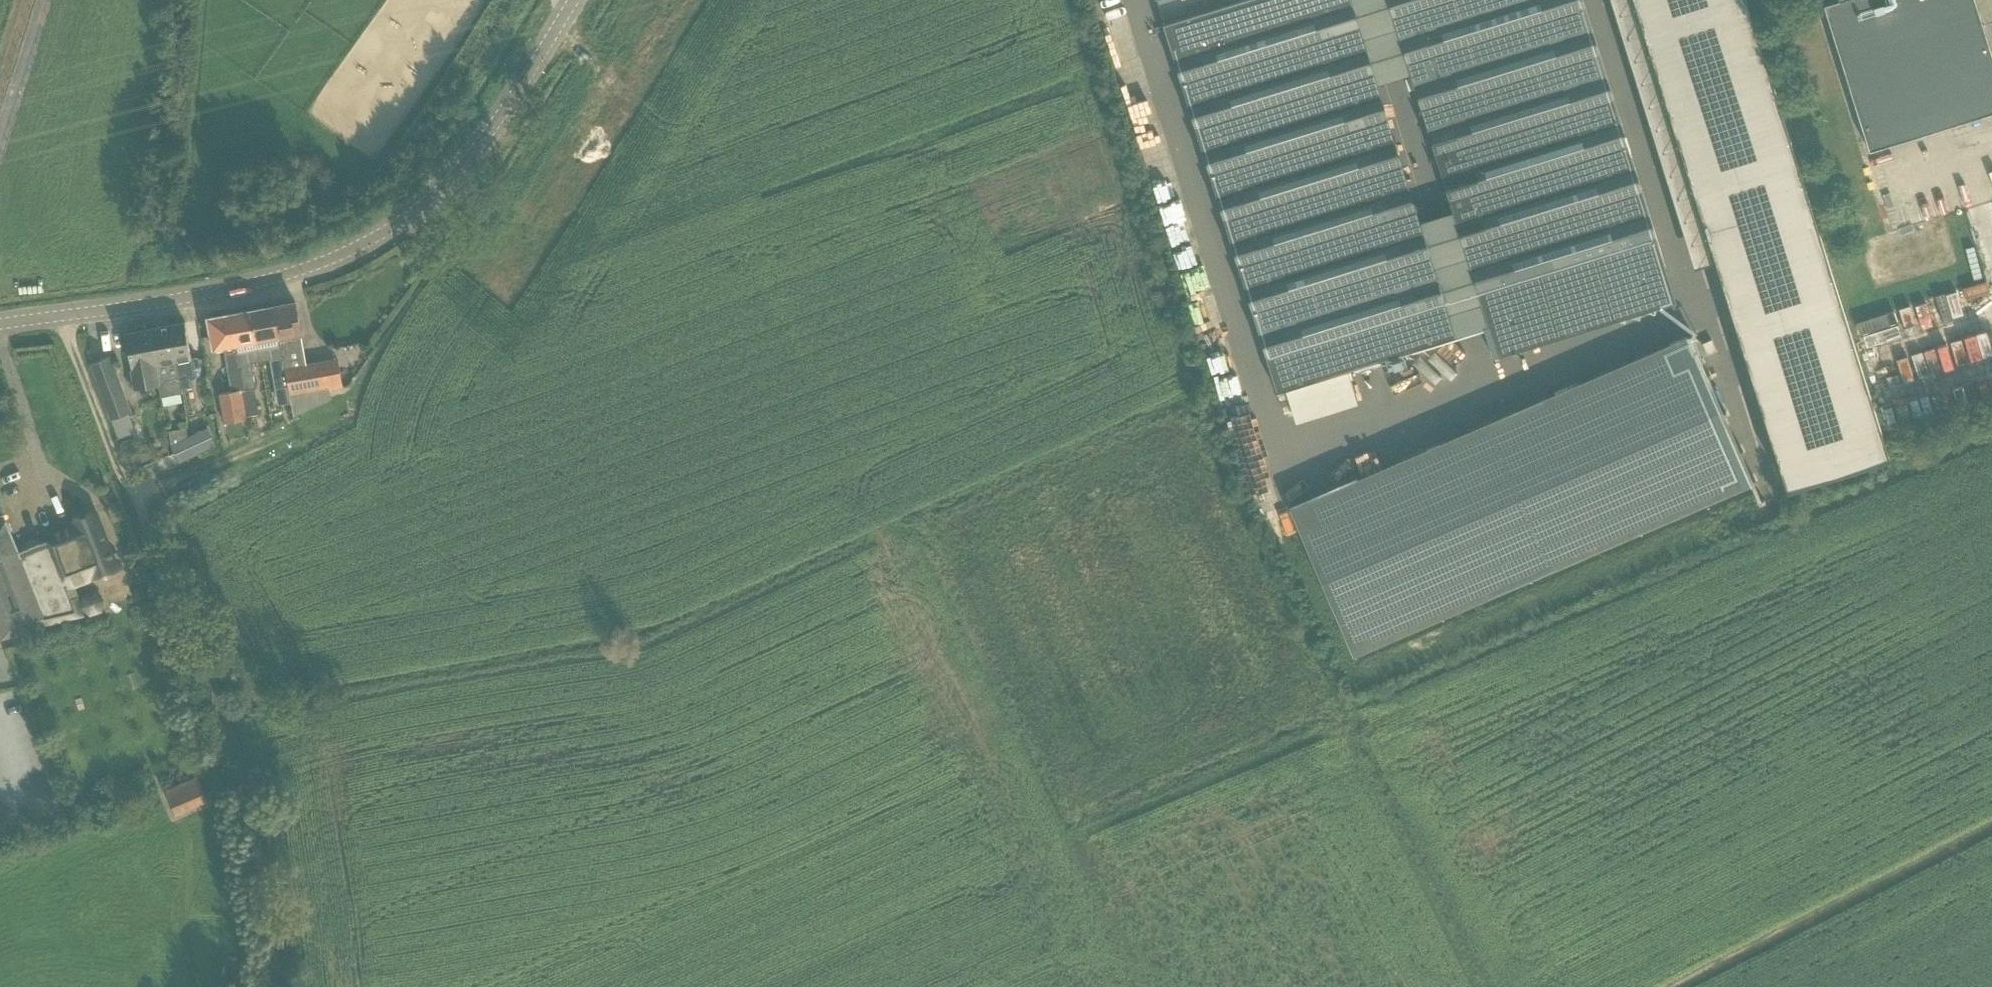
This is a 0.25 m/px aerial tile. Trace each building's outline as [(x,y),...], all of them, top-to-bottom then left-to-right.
[(1187,16),(1186,16),(1300,385),(1347,370),(1484,328),(1512,319),(1644,278),(1558,0),(1182,0),(1187,16)] [(1787,490),(1890,458),(1747,0),(1634,0),(1787,490)] [(1823,5),(1869,151),(1991,112),(1991,56),(1975,0),(1838,0),(1823,5)] [(295,302),(273,306),(287,386),(289,386),(292,402),(294,416),(331,399),(329,389),(325,362),(307,365),(305,360),(298,322),(295,302)] [(268,307),(251,310),(257,342),(260,356),(270,355),(273,373),(276,388),(287,386),(273,306),(272,306),(268,307)] [(251,310),(230,314),(242,379),(244,390),(256,388),(250,358),(260,356),(257,342),(251,310)] [(242,379),(230,314),(208,318),(211,337),(214,350),(224,348),(231,391),(219,393),(225,423),(246,419),(246,416),(248,415),(244,390),(242,379)] [(177,361),(182,388),(192,387),(190,378),(195,377),(194,368),(200,366),(198,357),(192,358),(189,342),(185,322),(167,325),(174,361),(177,361)] [(174,361),(167,325),(151,328),(157,364),(159,377),(159,385),(161,397),(182,394),(181,388),(182,388),(177,361),(174,361)] [(136,389),(151,386),(159,385),(159,377),(157,364),(151,328),(126,333),(129,353),(136,389)] [(1685,336),(1289,507),(1353,656),(1750,485),(1685,336)] [(130,412),(110,356),(91,363),(112,419),(128,413),(130,412)] [(1546,395),(1602,370),(1597,358),(1541,383),(1546,395)] [(196,418),(190,422),(195,433),(202,430),(203,430),(197,418),(196,418)] [(188,437),(171,445),(180,462),(216,445),(207,428),(203,430),(202,430),(195,433),(193,435),(188,437)] [(171,445),(188,437),(186,429),(169,432),(171,445)] [(124,459),(129,472),(137,469),(134,456),(124,459)] [(113,564),(109,549),(102,532),(95,513),(49,531),(15,546),(46,625),(85,616),(78,599),(80,597),(76,583),(113,564)] [(1,639),(45,625),(46,625),(15,546),(4,514),(0,515),(0,635),(1,639)] [(84,596),(82,607),(91,614),(101,610),(103,599),(94,592),(84,596)] [(208,803),(199,779),(170,791),(179,815),(208,803)]
